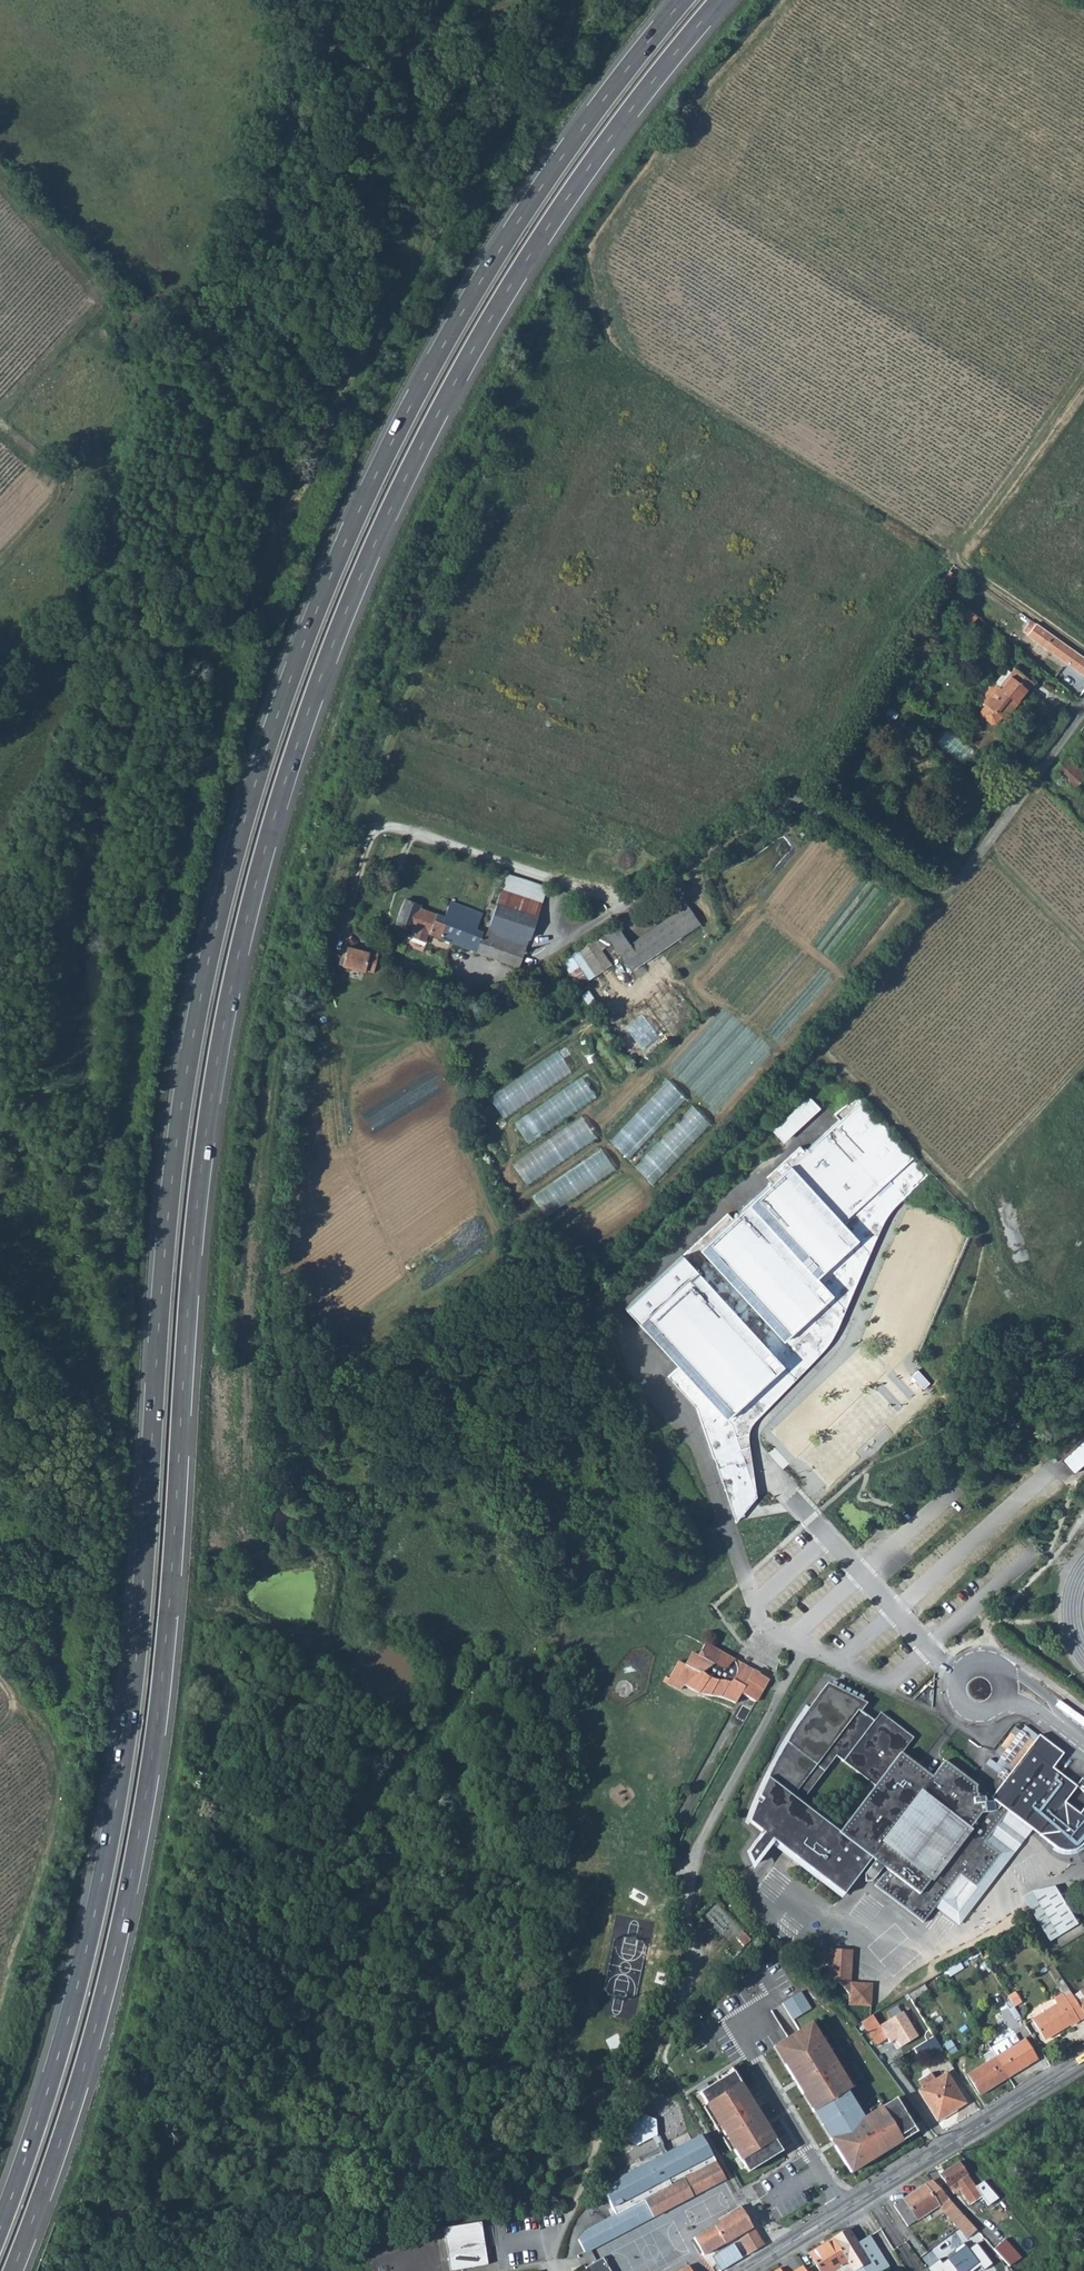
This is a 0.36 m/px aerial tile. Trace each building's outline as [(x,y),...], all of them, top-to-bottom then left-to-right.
[(950,569),(939,583),(947,590),(958,576),(950,569)] [(960,600),(953,608),(972,625),(980,616),(960,600)] [(1032,621),(1024,631),(1083,674),(1083,658),(1032,621)] [(1035,683),(1015,667),(1000,686),(996,683),(982,701),(987,705),(982,711),(982,715),(993,724),(997,723),(1002,717),(1006,719),(1019,704),(1017,702),(1027,689),(1030,690),(1035,683)] [(1007,670),(996,683),(1000,686),(1010,673),(1007,670)] [(1062,761),(1053,770),(1074,789),(1083,777),(1063,758),(1062,761)] [(478,899),(485,877),(474,873),(466,895),(478,899)] [(506,874),(486,931),(525,946),(546,889),(506,874)] [(525,946),(486,931),(476,927),(482,912),(450,900),(445,915),(420,906),(420,904),(405,897),(396,922),(411,928),(412,925),(416,928),(413,937),(426,942),(430,932),(518,966),(525,946)] [(630,947),(618,954),(630,973),(701,928),(689,910),(630,947)] [(612,944),(618,954),(630,947),(617,927),(563,961),(580,988),(611,968),(601,951),(612,944)] [(370,951),(347,946),(343,965),(365,970),(365,969),(373,971),(378,952),(370,950),(370,951)] [(500,1119),(587,1062),(574,1041),(486,1098),(500,1119)] [(529,1142),(605,1091),(591,1070),(515,1122),(529,1142)] [(785,1142),(822,1107),(810,1095),(773,1130),(785,1142)] [(743,1441),(748,1440),(748,1434),(750,1428),(752,1423),(757,1418),(821,1353),(830,1343),(836,1332),(841,1322),(882,1227),(887,1219),(895,1207),(902,1200),(928,1176),(855,1096),(835,1115),(840,1120),(805,1152),(800,1146),(767,1177),(772,1182),(733,1218),(728,1214),(625,1308),(678,1366),(668,1376),(695,1407),(710,1449),(743,1441)] [(528,1183),(598,1137),(583,1115),(514,1162),(528,1183)] [(602,1147),(534,1192),(548,1214),(617,1169),(602,1147)] [(1060,1460),(1073,1474),(1083,1464),(1083,1438),(1060,1460)] [(743,1441),(710,1449),(713,1458),(735,1521),(756,1497),(748,1440),(743,1441)] [(751,1668),(705,1643),(699,1654),(692,1651),(685,1664),(678,1660),(666,1682),(673,1686),(680,1689),(690,1679),(701,1687),(699,1691),(707,1694),(717,1695),(735,1702),(741,1691),(748,1679),(756,1684),(750,1696),(756,1699),(768,1677),(751,1668)] [(748,1679),(741,1691),(750,1696),(756,1684),(748,1679)] [(875,1860),(864,1874),(866,1881),(873,1880),(883,1866),(886,1869),(874,1884),(923,1921),(935,1906),(941,1897),(957,1909),(999,1854),(983,1841),(1007,1810),(1030,1828),(1060,1849),(1066,1851),(1071,1851),(1077,1849),(1081,1847),(1083,1843),(1083,1806),(1078,1813),(1064,1802),(1076,1787),(1075,1785),(1051,1767),(1062,1753),(1039,1736),(991,1797),(992,1799),(992,1802),(986,1802),(985,1801),(984,1798),(977,1799),(971,1794),(977,1787),(944,1761),(932,1777),(901,1754),(913,1738),(881,1713),(875,1721),(862,1711),(868,1703),(828,1683),(801,1724),(789,1742),(774,1770),(749,1819),(764,1831),(748,1851),(753,1863),(772,1838),(844,1893),(871,1857),(875,1860)] [(1014,1724),(1010,1730),(1025,1743),(1030,1737),(1014,1724)] [(1006,1735),(1002,1741),(1018,1753),(1023,1747),(1006,1735)] [(953,1737),(949,1743),(976,1763),(981,1757),(953,1737)] [(998,1745),(994,1751),(1010,1763),(1015,1757),(998,1745)] [(1075,1785),(1076,1787),(1083,1792),(1083,1781),(1080,1778),(1075,1785)] [(991,1797),(977,1787),(971,1794),(977,1799),(984,1798),(985,1801),(986,1802),(992,1802),(992,1799),(991,1797)] [(1007,1810),(983,1841),(999,1854),(957,1909),(941,1897),(935,1906),(958,1924),(1007,1859),(1030,1828),(1007,1810)] [(1031,1890),(1020,1896),(1049,1941),(1076,1924),(1052,1886),(1031,1890)] [(742,1930),(735,1937),(738,1940),(745,1934),(742,1930)] [(745,1934),(738,1940),(744,1946),(751,1939),(745,1934)] [(829,1948),(820,1948),(812,1947),(811,1964),(828,1964),(829,1948)] [(829,1948),(828,1964),(827,1981),(838,1982),(848,1993),(848,2004),(870,2005),(870,2004),(871,1983),(849,1982),(850,1950),(829,1948)] [(961,1959),(945,1969),(949,1975),(965,1965),(961,1959)] [(922,1983),(907,1993),(911,1999),(926,1990),(922,1983)] [(782,2002),(793,2019),(811,2008),(800,1991),(782,2002)] [(1071,1992),(1065,1996),(1062,1993),(1053,1999),(1056,2004),(1032,2019),(1044,2040),(1068,2024),(1070,2026),(1083,2017),(1083,2015),(1076,2001),(1071,1992)] [(907,1993),(872,2014),(876,2021),(911,1999),(907,1993)] [(1020,2016),(1013,2006),(1009,2008),(1015,2019),(1020,2016)] [(903,2012),(879,2025),(887,2038),(893,2037),(899,2046),(917,2036),(903,2012)] [(872,2014),(860,2021),(876,2045),(887,2038),(879,2025),(876,2021),(872,2014)] [(811,2023),(773,2046),(851,2171),(917,2131),(917,2130),(914,2126),(896,2097),(882,2105),(871,2112),(864,2116),(848,2090),(852,2088),(845,2076),(830,2052),(817,2032),(811,2023)] [(817,2032),(830,2052),(833,2050),(820,2029),(817,2032)] [(932,2033),(916,2049),(926,2059),(942,2044),(932,2033)] [(1006,2040),(990,2049),(995,2057),(1007,2077),(1036,2059),(1024,2039),(1011,2047),(1006,2040)] [(1007,2077),(995,2057),(967,2075),(979,2094),(1007,2077)] [(733,2071),(699,2092),(748,2172),(783,2151),(733,2071)] [(922,2088),(918,2090),(937,2121),(966,2103),(947,2072),(935,2079),(931,2073),(918,2081),(922,2088)] [(848,2074),(845,2076),(852,2088),(855,2085),(848,2074)] [(869,2109),(871,2112),(882,2105),(880,2102),(869,2109)] [(637,2109),(624,2137),(646,2147),(659,2119),(637,2109)] [(922,2120),(914,2126),(917,2130),(925,2125),(922,2120)] [(669,2148),(691,2137),(688,2132),(666,2142),(669,2148)] [(604,2191),(616,2214),(621,2211),(630,2228),(725,2178),(700,2135),(619,2177),(604,2191)] [(958,2162),(939,2174),(948,2187),(954,2183),(968,2204),(981,2196),(987,2205),(998,2199),(983,2181),(975,2186),(958,2162)] [(966,2219),(932,2179),(924,2184),(923,2183),(893,2204),(907,2225),(937,2205),(957,2227),(966,2219)] [(703,2255),(704,2254),(738,2235),(749,2254),(764,2244),(753,2224),(751,2225),(742,2209),(693,2237),(703,2255)] [(585,2229),(578,2238),(585,2251),(630,2228),(621,2211),(616,2214),(585,2229)] [(481,2219),(456,2224),(457,2232),(483,2228),(481,2219)] [(966,2219),(957,2227),(966,2238),(973,2232),(975,2235),(979,2232),(966,2219)] [(456,2224),(443,2226),(451,2270),(489,2263),(483,2228),(457,2232),(456,2224)] [(833,2237),(852,2268),(848,2270),(891,2270),(868,2236),(857,2243),(848,2228),(833,2237)] [(833,2237),(808,2252),(820,2270),(848,2270),(852,2268),(833,2237)] [(1003,2239),(993,2248),(1009,2266),(1021,2258),(1003,2239)] [(713,2252),(720,2268),(743,2259),(737,2242),(713,2252)] [(926,2268),(928,2270),(966,2270),(967,2270),(968,2270),(972,2270),(979,2265),(983,2270),(992,2263),(976,2242),(968,2249),(963,2242),(954,2248),(956,2251),(942,2262),(939,2258),(926,2268)] [(584,2266),(585,2268),(587,2270),(610,2270),(601,2256),(584,2266)]
